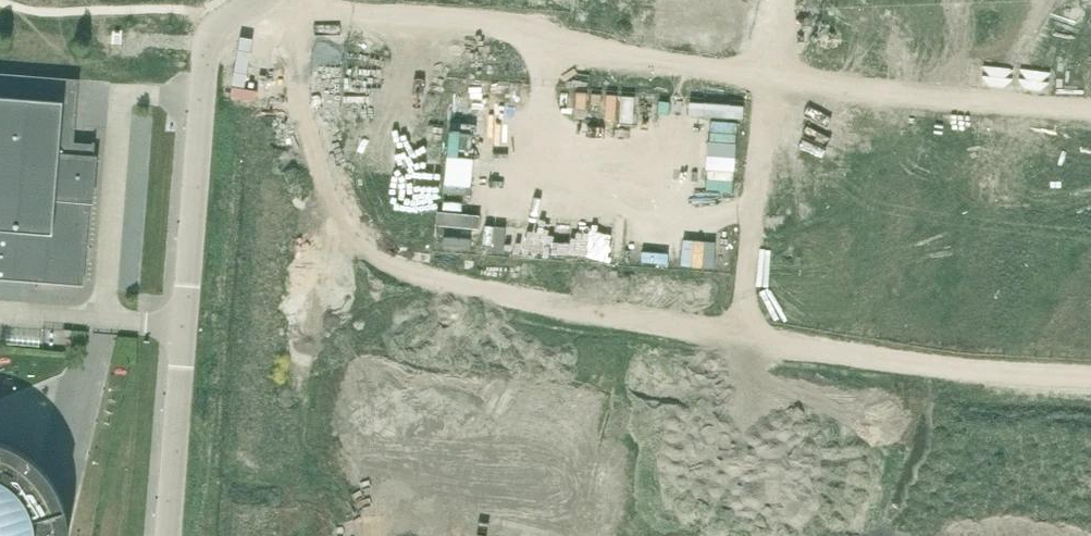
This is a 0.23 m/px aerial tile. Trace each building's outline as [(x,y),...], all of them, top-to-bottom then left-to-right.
[(508,71),(474,78),(485,130),(532,120),(528,99),(514,102),(508,71)] [(78,79),(0,73),(0,279),(83,285),(95,142),(93,142),(92,144),(74,143),(78,79)] [(551,104),(549,123),(590,129),(595,82),(568,78),(565,106),(551,104)] [(595,82),(590,129),(631,135),(633,116),(619,114),(622,86),(595,82)] [(651,116),(647,142),(689,148),(693,119),(702,119),(705,98),(667,92),(665,117),(651,116)] [(725,130),(721,152),(769,159),(776,107),(741,101),(737,132),(725,130)] [(987,154),(986,176),(1027,179),(1028,132),(1001,130),(1001,154),(987,154)] [(1028,132),(1027,179),(1066,181),(1066,158),(1053,158),(1054,133),(1028,132)] [(68,533),(66,516),(60,498),(55,487),(47,474),(38,464),(25,453),(22,451),(12,446),(0,442),(0,535),(68,535),(68,533)]
